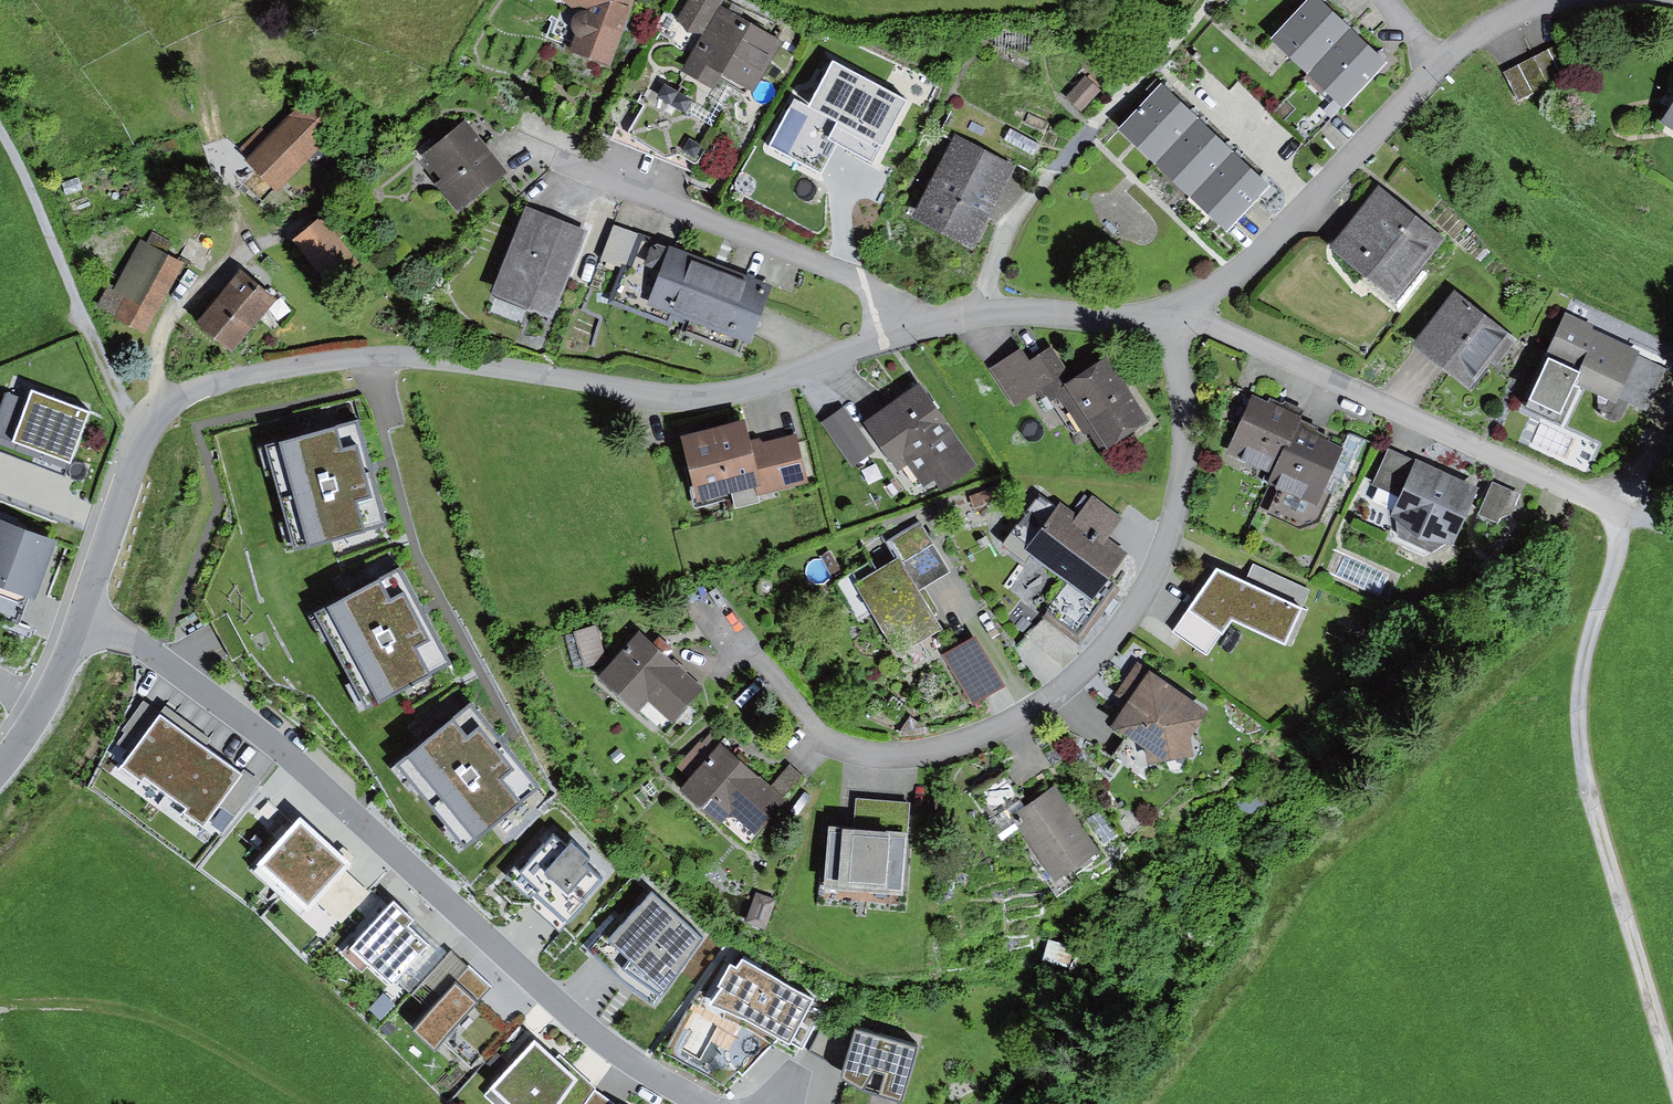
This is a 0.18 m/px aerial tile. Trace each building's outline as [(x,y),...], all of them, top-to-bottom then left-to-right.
[(577,15),(572,19),(570,26),(572,33),(577,39),(571,57),(610,68),(634,0),(561,0),(577,15)] [(676,15),(688,34),(704,35),(682,73),(713,90),(721,75),(754,94),(784,42),(720,6),(724,0),(684,0),(676,15)] [(1272,40),(1345,108),(1387,63),(1319,0),(1310,0),(1272,40)] [(788,27),(781,38),(791,44),(798,33),(788,27)] [(1563,44),(1504,74),(1518,101),(1577,71),(1563,44)] [(909,102),(833,63),(813,102),(845,119),(832,145),(875,168),(909,102)] [(1085,77),(1066,97),(1082,112),(1101,92),(1085,77)] [(1160,88),(1121,131),(1134,144),(1211,214),(1228,230),(1267,187),(1160,88)] [(627,106),(611,141),(690,172),(692,162),(710,129),(674,113),(679,103),(645,89),(639,102),(645,106),(641,112),(627,106)] [(270,137),(246,162),(277,191),(341,124),(310,95),(270,137)] [(1660,123),(1672,132),(1672,103),(1660,123)] [(443,179),(435,185),(458,213),(507,173),(466,123),(424,157),(443,179)] [(270,137),(260,128),(236,152),(246,162),(270,137)] [(1010,130),(1004,140),(1032,156),(1038,145),(1010,130)] [(1014,166),(954,137),(913,220),(973,249),(1014,166)] [(759,165),(749,181),(761,188),(771,172),(759,165)] [(1379,188),(1329,251),(1395,303),(1445,240),(1379,188)] [(744,189),(741,196),(752,202),(756,195),(744,189)] [(588,231),(528,208),(493,297),(554,320),(588,231)] [(330,210),(289,243),(328,292),(360,267),(337,239),(347,231),(330,210)] [(608,250),(630,259),(643,226),(621,217),(608,250)] [(152,232),(146,245),(164,255),(171,242),(152,232)] [(771,286),(643,239),(632,270),(621,266),(607,304),(668,327),(672,319),(749,347),(771,286)] [(146,245),(140,242),(115,289),(109,285),(96,309),(145,336),(183,265),(164,255),(146,245)] [(278,301),(242,271),(196,326),(232,356),(278,301)] [(1455,293),(1414,348),(1470,390),(1491,363),(1496,367),(1517,340),(1455,293)] [(1593,326),(1566,314),(1548,354),(1583,368),(1580,375),(1576,387),(1598,397),(1599,410),(1606,414),(1604,418),(1613,422),(1616,422),(1618,422),(1621,420),(1622,418),(1629,404),(1647,413),(1667,370),(1639,357),(1641,352),(1591,330),(1593,326)] [(1051,349),(1027,364),(1043,391),(1054,406),(1077,391),(1051,349)] [(1020,351),(990,369),(1013,408),(1043,391),(1027,364),(1020,351)] [(1548,361),(1529,403),(1561,418),(1576,387),(1580,375),(1548,361)] [(1077,391),(1054,406),(1072,434),(1079,430),(1082,434),(1090,436),(1101,453),(1147,423),(1112,368),(1077,391)] [(871,413),(854,404),(825,426),(856,466),(879,449),(903,463),(920,490),(966,460),(916,384),(871,413)] [(90,414),(30,392),(28,401),(11,445),(70,467),(90,414)] [(28,401),(5,393),(0,407),(0,454),(66,479),(70,467),(11,445),(28,401)] [(1221,418),(1238,427),(1251,402),(1233,393),(1221,418)] [(1267,403),(1253,397),(1251,402),(1238,427),(1225,454),(1272,477),(1298,418),(1303,412),(1284,403),(1283,404),(1281,405),(1269,399),(1267,403)] [(1319,427),(1298,418),(1272,477),(1268,485),(1279,490),(1267,516),(1299,530),(1320,524),(1332,496),(1324,492),(1343,450),(1343,449),(1329,443),(1331,438),(1318,432),(1318,430),(1319,427)] [(740,419),(669,435),(683,497),(752,482),(755,496),(805,485),(794,436),(746,446),(740,419)] [(350,423),(257,451),(291,555),(377,530),(350,423)] [(1349,436),(1343,450),(1324,492),(1332,496),(1334,496),(1339,485),(1345,488),(1365,443),(1349,436)] [(1372,486),(1399,499),(1416,463),(1388,450),(1372,486)] [(1477,492),(1416,463),(1399,499),(1390,518),(1395,522),(1398,539),(1432,555),(1445,547),(1451,546),(1477,492)] [(1493,483),(1478,517),(1498,525),(1500,519),(1511,516),(1521,495),(1493,483)] [(1005,485),(969,497),(974,510),(1009,498),(1005,485)] [(1060,502),(1023,552),(1067,584),(1092,603),(1108,581),(1128,554),(1107,539),(1122,519),(1093,498),(1079,517),(1060,502)] [(0,522),(0,589),(28,600),(34,602),(57,545),(0,522)] [(901,559),(855,587),(898,656),(941,629),(919,593),(951,573),(919,522),(889,541),(901,559)] [(1216,570),(1187,613),(1221,637),(1222,638),(1232,624),(1285,648),(1302,610),(1216,570)] [(446,672),(392,579),(312,619),(365,717),(446,672)] [(1092,603),(1067,584),(1042,617),(1078,645),(1120,590),(1108,581),(1092,603)] [(1221,637),(1187,613),(1172,633),(1206,657),(1221,637)] [(596,627),(573,634),(584,670),(607,663),(596,627)] [(652,645),(639,634),(598,681),(638,715),(649,702),(674,723),(703,689),(666,658),(673,650),(666,643),(659,637),(652,645)] [(1002,687),(976,639),(943,657),(969,705),(1002,687)] [(1208,714),(1137,663),(1113,695),(1128,705),(1111,731),(1125,739),(1145,750),(1148,766),(1194,757),(1189,740),(1208,714)] [(149,694),(135,714),(147,723),(161,702),(149,694)] [(534,798),(469,710),(399,771),(462,858),(534,798)] [(240,778),(157,717),(116,775),(199,835),(240,778)] [(770,787),(709,733),(678,767),(694,781),(684,793),(722,827),(731,817),(754,837),(786,801),(784,799),(770,787)] [(1145,750),(1125,739),(1111,757),(1145,782),(1148,766),(1145,750)] [(619,749),(610,757),(616,764),(625,757),(619,749)] [(788,764),(770,787),(784,799),(803,776),(788,764)] [(1006,772),(973,792),(989,818),(1022,798),(1006,772)] [(1055,787),(1011,816),(1055,883),(1099,854),(1055,787)] [(856,801),(853,830),(907,835),(910,805),(856,801)] [(305,901),(352,849),(304,805),(256,856),(305,901)] [(853,830),(828,828),(823,890),(902,897),(907,835),(853,830)] [(566,844),(554,833),(520,872),(540,889),(533,897),(564,924),(605,877),(585,860),(590,854),(572,838),(566,844)] [(349,912),(375,884),(348,857),(321,885),(349,912)] [(756,893),(745,924),(766,932),(777,900),(756,893)] [(702,942),(652,895),(623,926),(613,919),(586,950),(630,990),(654,1009),(702,942)] [(353,951),(391,985),(393,981),(425,947),(407,931),(415,922),(395,903),(353,951)] [(425,947),(393,981),(412,998),(450,953),(415,922),(407,931),(425,947)] [(1048,942),(1043,962),(1068,968),(1073,948),(1048,942)] [(430,1013),(468,967),(450,953),(412,998),(430,1013)] [(1076,958),(1068,971),(1080,978),(1088,965),(1076,958)] [(802,1050),(824,1012),(813,1006),(816,1002),(741,961),(736,969),(730,966),(716,989),(722,992),(714,1007),(789,1048),(791,1044),(802,1050)] [(430,1013),(413,1033),(437,1053),(492,987),(468,967),(430,1013)] [(821,1027),(808,1053),(844,1073),(856,1034),(827,1023),(821,1027)] [(917,1051),(856,1034),(844,1073),(841,1081),(862,1095),(894,1103),(902,1103),(917,1051)] [(510,1103),(586,1103),(596,1093),(598,1090),(558,1056),(555,1059),(535,1042),(494,1090),(510,1103)] [(596,1093),(586,1103),(611,1103),(596,1093)]
